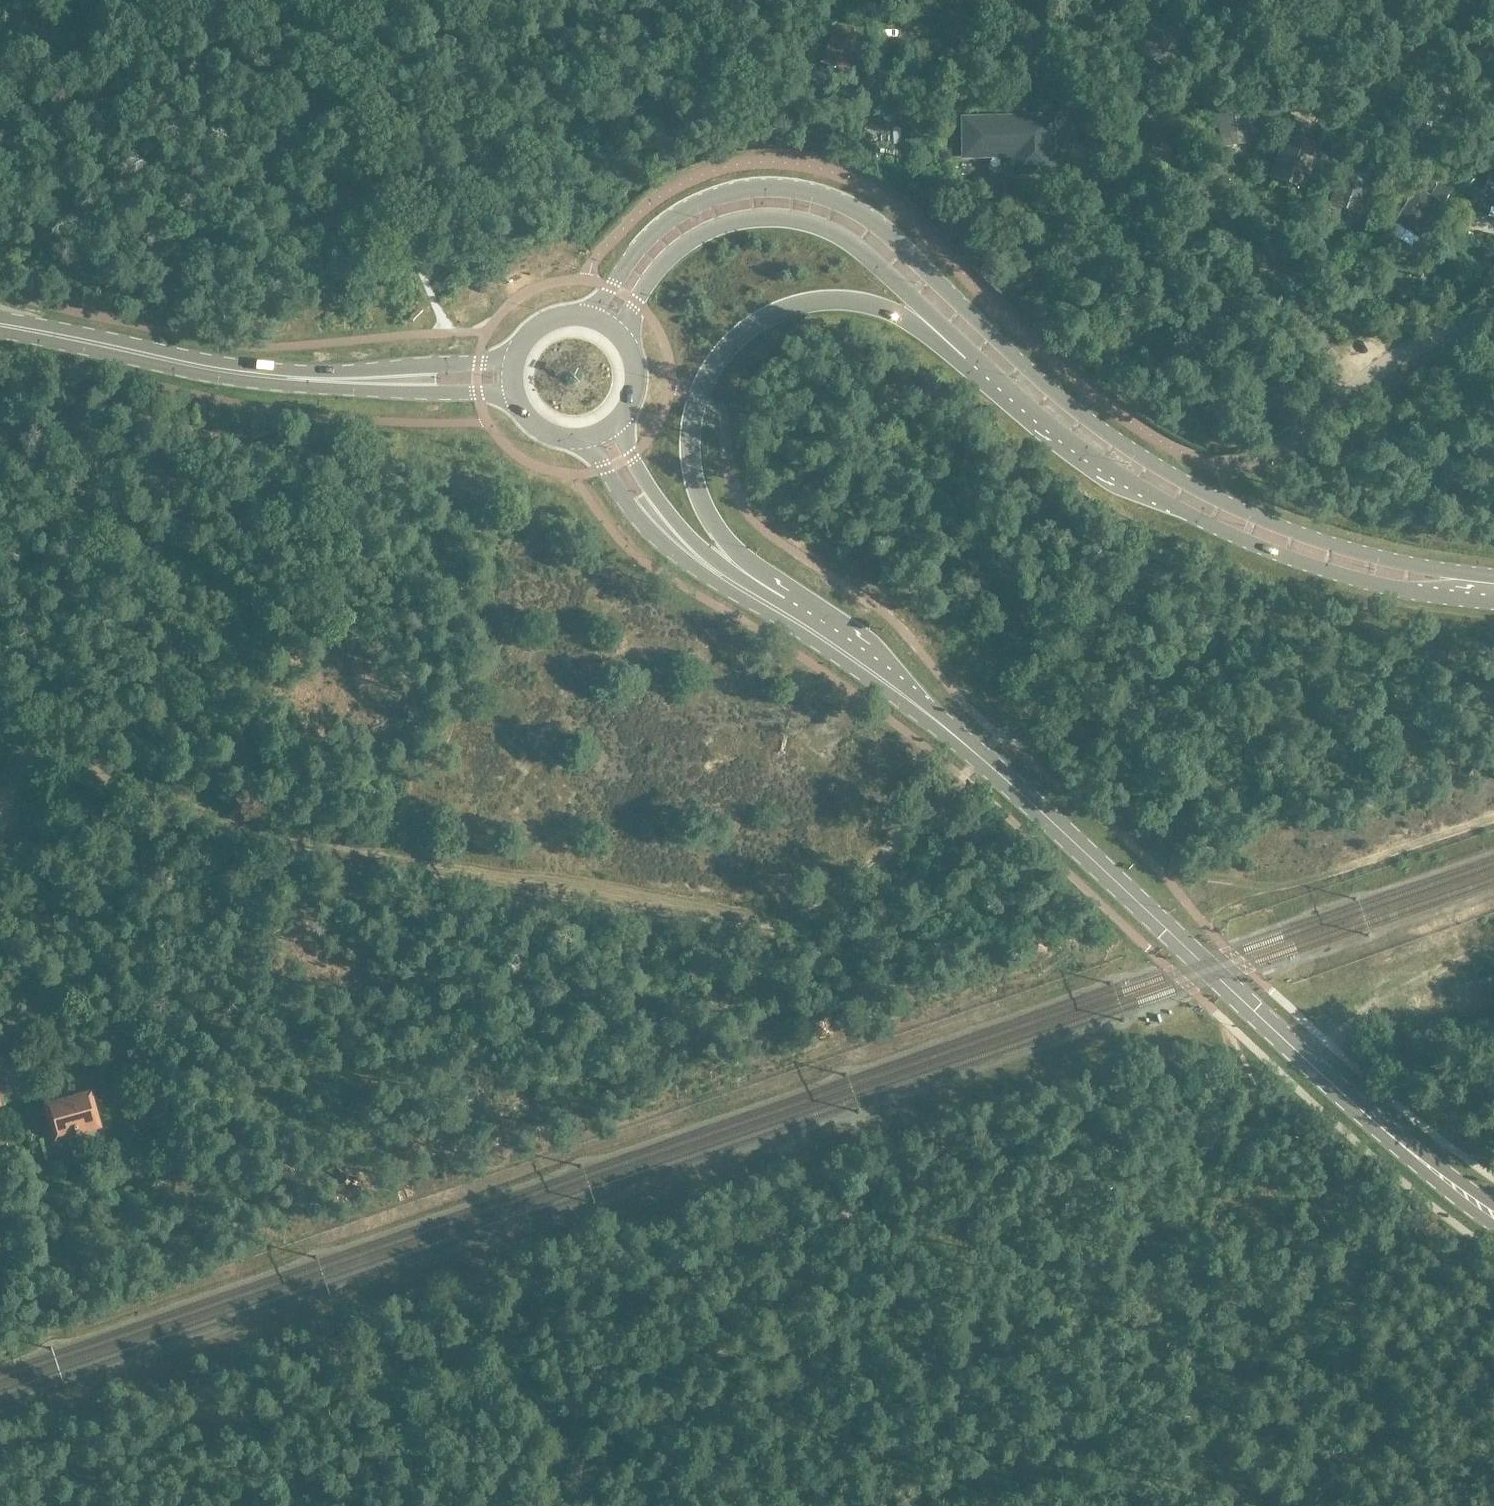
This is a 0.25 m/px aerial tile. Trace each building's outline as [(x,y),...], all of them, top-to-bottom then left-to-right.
[(1493,9),(1493,0),(1482,0),(1493,9)] [(1164,68),(1186,32),(1154,11),(1131,47),(1164,68)] [(863,36),(837,25),(821,63),(847,74),(863,36)] [(1420,74),(1407,111),(1429,119),(1428,121),(1439,125),(1451,92),(1438,88),(1440,83),(1432,80),(1432,79),(1420,74)] [(1222,147),(1255,142),(1250,113),(1239,115),(1237,107),(1217,110),(1222,147)] [(1015,155),(1015,173),(1052,172),(1051,118),(964,119),(965,156),(1015,155)] [(926,119),(910,121),(911,128),(926,126),(926,119)] [(1292,184),(1297,169),(1308,173),(1318,147),(1288,135),(1273,177),(1292,184)] [(1361,214),(1364,203),(1373,175),(1354,168),(1353,170),(1344,167),(1340,177),(1331,205),(1361,214)] [(1478,213),(1493,219),(1493,178),(1490,177),(1478,213)] [(1419,238),(1442,202),(1417,186),(1394,222),(1419,238)] [(1483,998),(1484,1001),(1493,997),(1493,977),(1478,983),(1483,998)] [(127,1051),(129,1057),(144,1053),(142,1047),(127,1051)] [(58,1137),(75,1133),(76,1136),(80,1135),(79,1132),(97,1127),(88,1096),(49,1107),(58,1137)]
